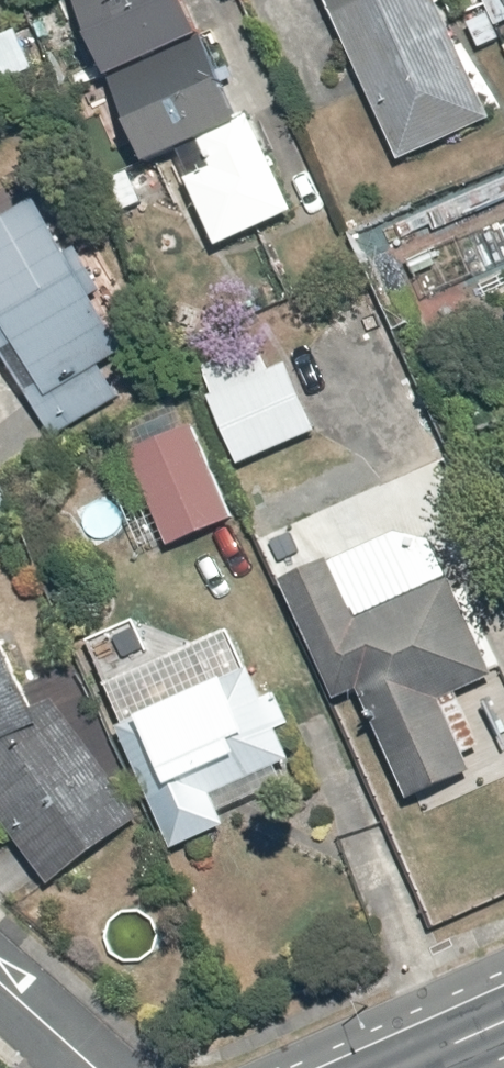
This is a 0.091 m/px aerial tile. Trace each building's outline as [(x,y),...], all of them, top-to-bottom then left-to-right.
[(151,166),(204,143),(216,170),(189,182),(220,251),(298,214),(258,121),(246,127),(190,0),(77,0),(151,166)] [(440,0),(328,0),(403,163),(494,118),(440,0)] [(484,50),(503,41),(503,31),(501,24),(503,23),(503,0),(463,0),(484,50)] [(0,34),(0,94),(17,88),(13,77),(43,65),(27,24),(0,34)] [(0,222),(0,346),(54,439),(123,399),(104,367),(130,352),(38,201),(0,222)] [(356,250),(281,279),(295,315),(282,320),(292,345),(340,326),(345,340),(385,324),(356,250)] [(261,333),(198,359),(242,464),(261,456),(274,487),(312,471),(299,441),(326,430),(311,395),(337,384),(324,353),(297,364),(294,355),(274,363),(261,333)] [(197,420),(105,461),(147,556),(240,515),(197,420)] [(335,560),(286,582),(341,700),(363,691),(412,802),(478,772),(447,701),(500,678),(454,579),(363,621),(335,560)] [(54,886),(146,821),(56,703),(41,711),(10,639),(0,643),(0,813),(54,886)] [(122,731),(175,848),(227,824),(216,798),(296,761),(254,672),(122,731)]
